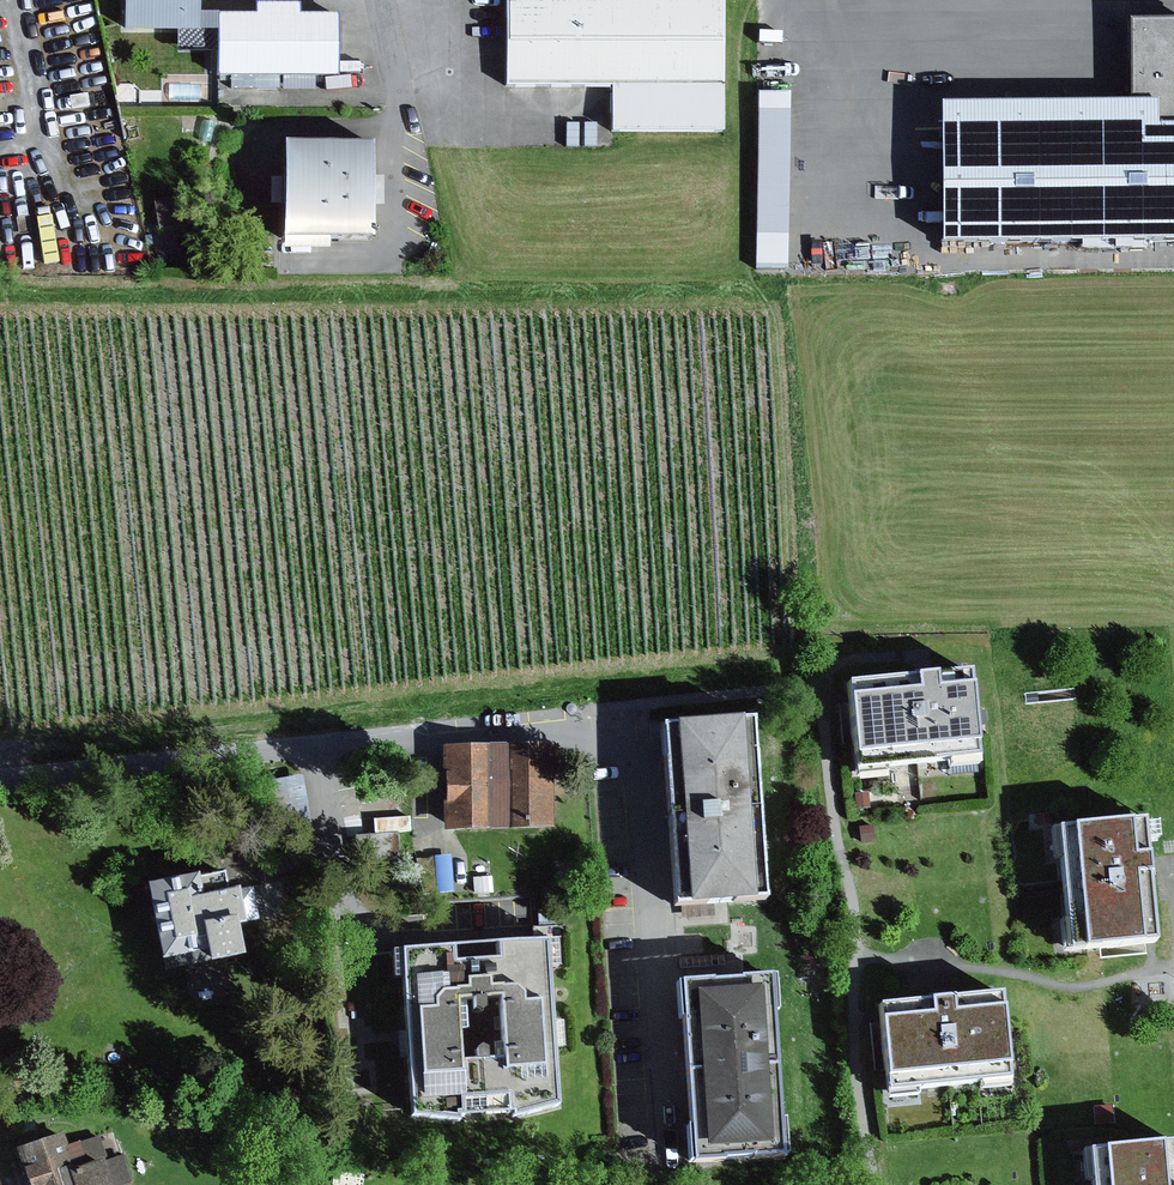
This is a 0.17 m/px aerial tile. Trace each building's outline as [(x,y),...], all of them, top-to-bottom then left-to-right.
[(127,31),(200,33),(201,0),(128,0),(127,31)] [(512,83),(616,82),(617,130),(725,128),(724,0),(511,0),(512,83)] [(261,16),(224,16),(224,79),(342,79),(343,19),(305,18),(305,3),(261,3),(261,16)] [(1137,26),(1138,107),(1139,130),(1173,130),(1173,25),(1137,26)] [(791,95),(761,95),(759,273),(790,273),(791,95)] [(1138,107),(948,108),(949,245),(1173,243),(1173,130),(1139,130),(1138,107)] [(379,146),(290,145),(289,179),(289,205),(288,240),(378,241),(379,207),(379,177),(379,146)] [(289,205),(289,179),(275,178),(275,205),(289,205)] [(274,252),(260,253),(261,270),(275,270),(274,252)] [(969,673),(848,685),(857,770),(977,758),(969,673)] [(754,721),(662,728),(676,910),(769,902),(754,721)] [(557,749),(447,751),(449,833),(558,831),(557,749)] [(304,779),(265,784),(272,832),(311,827),(304,779)] [(870,793),(856,795),(858,810),(872,809),(870,793)] [(1147,819),(1060,828),(1073,951),(1160,942),(1147,819)] [(876,825),(861,827),(863,844),(878,842),(876,825)] [(401,833),(352,837),(354,865),(403,862),(401,833)] [(233,873),(153,890),(170,964),(218,953),(221,966),(252,959),(233,873)] [(455,949),(454,937),(404,940),(405,952),(455,949)] [(454,952),(403,955),(408,1037),(413,1119),(458,1125),(457,1120),(511,1117),(512,1122),(558,1109),(549,944),(498,949),(499,966),(454,970),(454,952)] [(771,983),(679,990),(695,1167),(786,1159),(771,983)] [(943,1003),(881,1010),(890,1096),(1013,1082),(1003,996),(943,1003)] [(23,1152),(34,1184),(132,1184),(136,1184),(127,1154),(92,1164),(86,1143),(70,1148),(67,1138),(23,1152)] [(1091,1155),(1094,1184),(1173,1184),(1173,1148),(1091,1155)] [(318,1167),(316,1184),(334,1184),(336,1169),(318,1167)]
